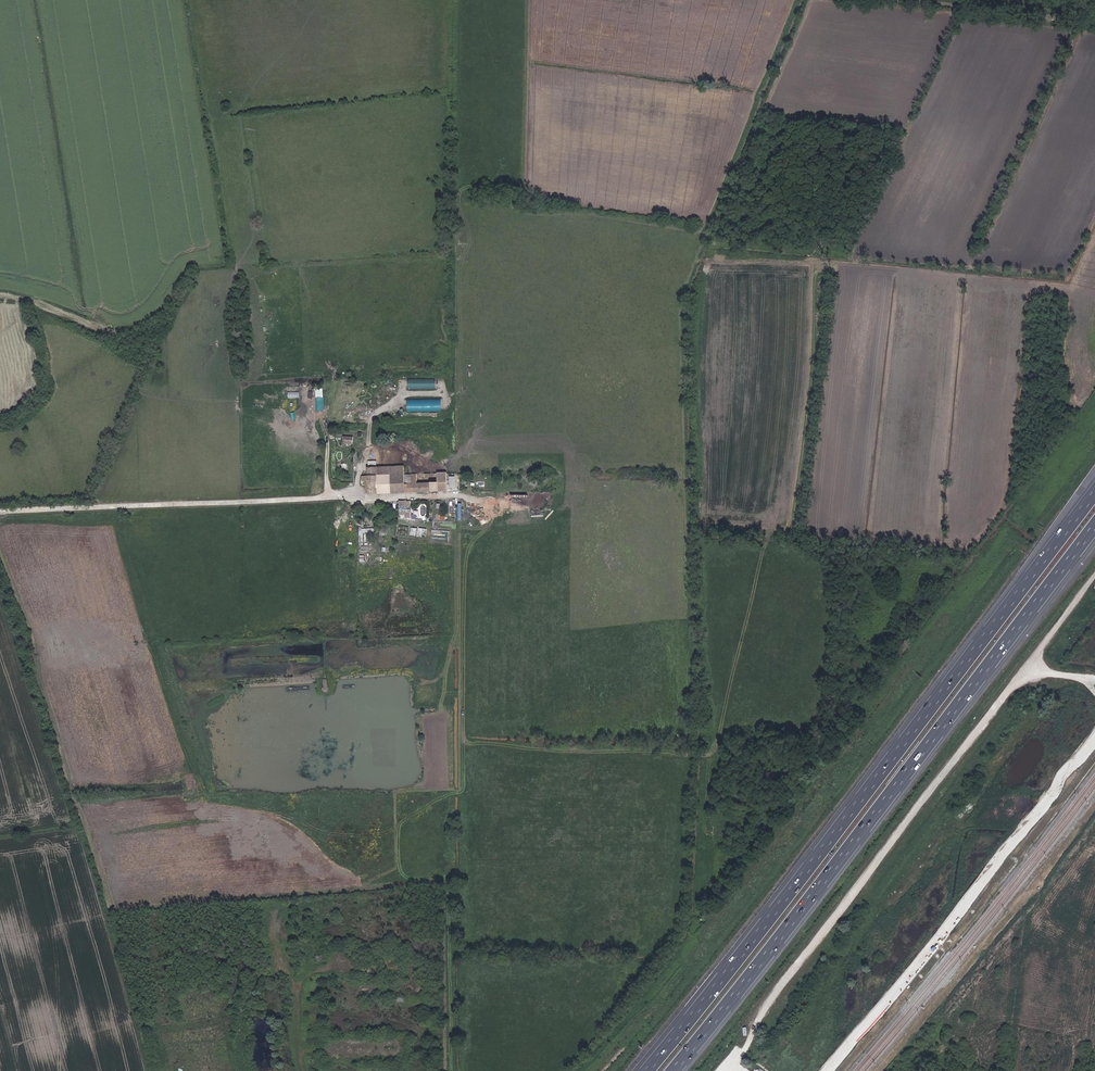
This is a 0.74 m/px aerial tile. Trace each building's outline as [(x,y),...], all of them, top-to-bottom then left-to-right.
[(410,388),(437,388),(437,378),(410,378),(410,388)] [(409,398),(409,410),(443,410),(443,399),(409,398)] [(354,444),(355,436),(345,435),(344,443),(354,444)] [(393,475),(406,474),(406,466),(374,467),(374,465),(371,465),(371,468),(370,468),(370,479),(368,479),(368,482),(367,482),(367,493),(379,493),(379,475),(393,475)] [(417,483),(438,481),(437,473),(406,474),(406,483),(417,483)] [(438,481),(438,489),(448,489),(448,473),(437,473),(438,481)] [(406,483),(406,474),(393,475),(393,492),(400,492),(400,484),(406,483)] [(393,492),(393,475),(379,475),(379,493),(386,493),(393,492)] [(417,491),(438,489),(438,481),(417,483),(417,491)] [(407,491),(417,491),(417,483),(406,483),(407,491)] [(411,500),(401,500),(400,518),(416,518),(416,509),(411,509),(411,500)] [(426,536),(427,528),(412,527),(411,535),(426,536)]
